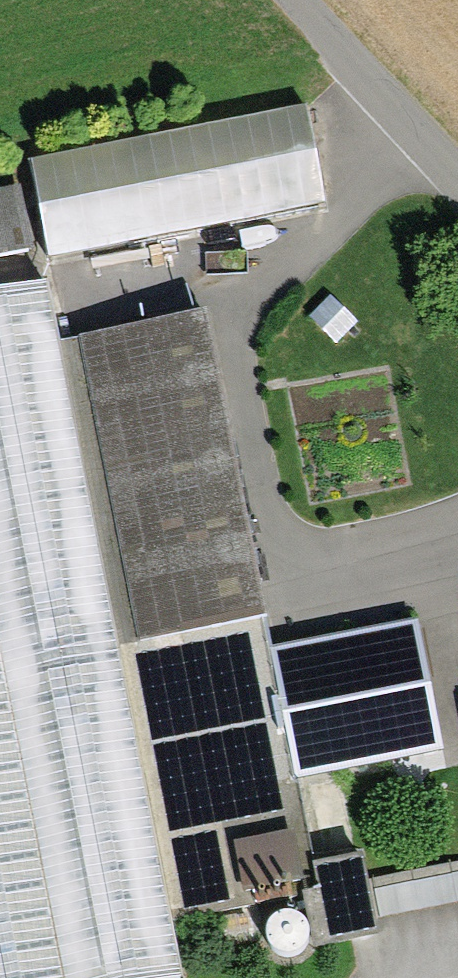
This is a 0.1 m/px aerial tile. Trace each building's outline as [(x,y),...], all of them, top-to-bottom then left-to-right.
[(308,115),(36,167),(53,255),(325,202),(308,115)] [(38,252),(26,188),(0,193),(0,260),(38,252)] [(0,299),(0,977),(179,977),(44,290),(0,299)] [(203,318),(68,344),(176,915),(314,890),(293,781),(439,753),(415,630),(267,657),(203,318)] [(314,861),(318,944),(379,941),(375,858),(314,861)]
